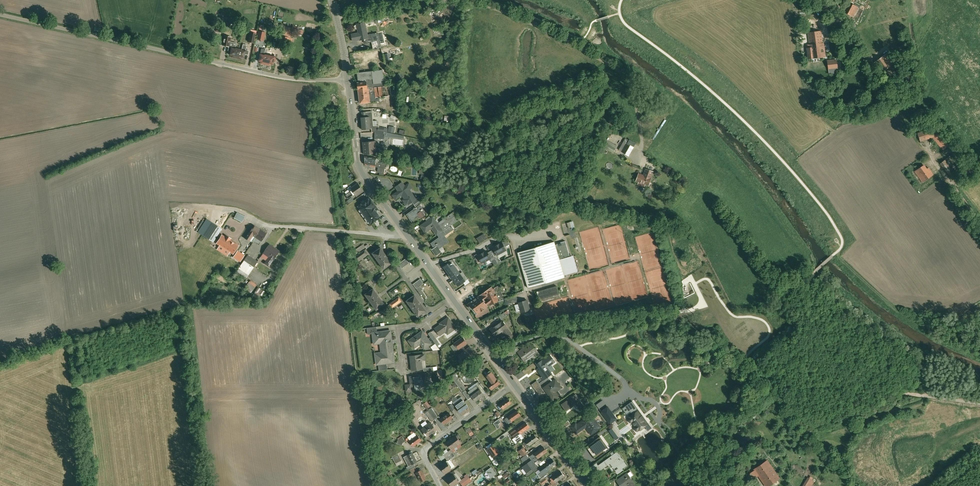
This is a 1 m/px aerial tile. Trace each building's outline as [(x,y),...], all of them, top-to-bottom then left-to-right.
[(853,17),(858,8),(846,1),(841,11),(853,17)] [(356,29),(358,29),(358,33),(352,34),(353,41),(360,39),(360,40),(364,39),(365,43),(372,41),(373,50),(379,49),(376,33),(368,35),(365,22),(357,24),(357,25),(356,25),(354,26),(354,27),(354,28),(355,29),(356,29)] [(284,30),(282,36),(291,38),(292,32),(284,30)] [(821,31),(808,33),(810,48),(807,48),(808,58),(825,56),(824,46),(823,46),(821,31)] [(229,46),(228,50),(230,51),(230,55),(232,55),(231,57),(237,58),(239,48),(235,48),(236,43),(230,42),(231,37),(224,36),(222,45),(229,46)] [(289,38),(285,37),(281,36),(279,45),(284,46),(287,46),(289,38)] [(243,44),(242,49),(239,48),(237,58),(242,59),(242,58),(244,58),(245,54),(248,55),(249,51),(246,50),(247,45),(243,44)] [(265,64),(267,55),(264,54),(265,49),(261,48),(260,53),(258,61),(260,62),(260,63),(265,64)] [(274,56),(274,54),(271,53),(268,53),(267,55),(265,64),(269,65),(270,65),(271,64),(273,64),(273,61),(275,61),(276,57),(274,56)] [(894,63),(887,53),(874,61),(881,71),(894,63)] [(836,59),(827,61),(828,69),(837,68),(836,59)] [(357,83),(384,80),(382,70),(357,73),(358,83),(357,83)] [(384,80),(357,83),(358,89),(359,93),(394,89),(394,85),(386,86),(386,82),(384,82),(384,80)] [(394,89),(359,93),(360,103),(380,101),(379,97),(395,95),(394,89)] [(372,132),(373,132),(376,130),(384,132),(386,132),(387,128),(379,127),(379,125),(377,125),(377,120),(373,121),(372,111),(362,112),(362,117),(361,117),(362,129),(372,129),(372,132)] [(918,133),(920,141),(931,138),(943,150),(951,142),(937,127),(918,133)] [(376,130),(373,132),(375,132),(375,139),(384,139),(384,132),(376,130)] [(627,144),(629,140),(625,138),(618,150),(622,152),(629,155),(633,147),(627,144)] [(364,154),(385,152),(384,149),(381,149),(381,148),(376,148),(375,141),(363,142),(364,154)] [(616,148),(606,142),(603,147),(613,153),(616,148)] [(958,169),(948,157),(940,164),(950,176),(958,169)] [(384,164),(365,160),(366,164),(378,167),(378,169),(377,171),(379,172),(380,173),(379,175),(384,176),(385,170),(386,164),(384,164)] [(915,171),(923,181),(933,174),(929,169),(928,170),(924,165),(915,171)] [(421,174),(421,177),(427,177),(426,167),(419,167),(420,174),(421,174)] [(644,187),(645,184),(649,185),(651,178),(653,172),(646,169),(643,175),(639,174),(636,181),(638,182),(638,185),(644,187)] [(403,195),(410,190),(410,189),(407,185),(405,186),(402,182),(396,187),(399,191),(395,194),(398,198),(403,195)] [(358,183),(351,188),(352,190),(349,192),(352,196),(355,194),(357,196),(364,191),(358,183)] [(410,190),(403,195),(406,199),(404,200),(407,204),(409,203),(410,204),(413,202),(417,199),(416,199),(410,190)] [(366,216),(376,208),(376,207),(370,199),(359,206),(360,206),(366,216)] [(416,208),(407,215),(412,222),(419,217),(421,219),(426,215),(422,211),(423,210),(423,209),(422,210),(419,206),(416,208)] [(376,208),(366,216),(371,223),(372,224),(381,217),(377,213),(379,211),(376,208)] [(244,217),(236,213),(234,218),(242,222),(244,217)] [(452,213),(446,218),(447,220),(439,226),(443,231),(451,225),(452,225),(458,221),(452,213)] [(439,226),(433,217),(421,226),(426,232),(433,227),(438,235),(443,231),(439,226)] [(501,223),(493,226),(496,235),(504,232),(501,223)] [(214,224),(206,237),(213,241),(221,229),(214,224)] [(254,225),(250,233),(249,232),(245,238),(249,241),(252,235),(255,237),(260,229),(254,225)] [(255,237),(252,241),(259,245),(266,233),(260,229),(255,237)] [(477,239),(480,244),(487,239),(484,234),(477,239)] [(233,240),(225,235),(220,243),(228,248),(231,244),(235,246),(238,241),(234,239),(233,240)] [(440,237),(432,243),(435,248),(432,250),(436,256),(442,252),(439,249),(449,242),(444,235),(440,237)] [(566,241),(557,243),(558,244),(556,245),(565,277),(568,277),(566,272),(574,270),(566,241)] [(502,242),(493,247),(494,249),(498,255),(506,250),(505,247),(502,242)] [(555,242),(518,252),(529,288),(565,277),(556,245),(555,242)] [(364,244),(352,253),(354,255),(366,246),(364,244)] [(279,251),(269,245),(264,253),(274,259),(279,251)] [(392,263),(381,247),(373,253),(384,269),(392,263)] [(366,250),(356,257),(358,260),(368,253),(366,250)] [(487,251),(478,256),(482,263),(491,258),(488,253),(487,251)] [(243,255),(238,252),(235,257),(240,260),(243,255)] [(257,262),(248,256),(245,261),(254,267),(257,262)] [(406,259),(399,264),(402,268),(409,263),(406,259)] [(448,264),(442,268),(454,287),(458,284),(459,286),(465,282),(453,264),(449,266),(448,264)] [(382,274),(374,280),(376,284),(385,277),(382,274)] [(421,279),(414,284),(417,288),(424,283),(421,279)] [(257,298),(260,294),(262,295),(264,291),(258,286),(252,295),(257,298)] [(494,290),(485,294),(486,295),(483,297),(481,295),(478,297),(469,304),(468,304),(469,304),(468,305),(471,308),(476,315),(477,318),(488,313),(486,310),(485,309),(490,305),(491,305),(499,301),(499,302),(499,301),(501,306),(505,304),(503,299),(504,299),(498,287),(498,286),(495,288),(495,289),(493,289),(494,290)] [(557,286),(537,292),(538,296),(542,295),(543,299),(554,295),(553,292),(558,291),(557,286)] [(492,288),(481,295),(483,297),(486,295),(485,294),(494,290),(493,289),(492,288)] [(374,289),(366,295),(377,311),(385,305),(374,289)] [(415,295),(407,301),(418,317),(426,311),(415,295)] [(399,298),(390,304),(393,308),(402,301),(399,298)] [(527,300),(519,303),(522,312),(530,310),(527,300)] [(441,325),(435,329),(440,336),(450,328),(452,331),(456,328),(448,318),(440,324),(441,325)] [(502,321),(490,329),(496,337),(503,331),(506,336),(511,333),(512,335),(506,327),(507,326),(502,321)] [(378,333),(374,333),(374,334),(375,343),(382,343),(383,356),(377,356),(378,364),(379,364),(387,363),(395,362),(391,331),(378,333)] [(423,332),(410,341),(413,346),(420,342),(424,348),(430,345),(431,344),(428,339),(426,337),(424,335),(425,335),(423,332)] [(463,337),(455,343),(459,349),(463,346),(468,343),(463,337)] [(526,347),(518,352),(524,361),(528,358),(527,356),(531,354),(533,356),(535,355),(536,357),(540,354),(537,349),(536,347),(536,348),(534,345),(528,349),(526,347)] [(471,347),(459,355),(464,362),(465,363),(468,361),(476,355),(471,347)] [(517,347),(513,348),(509,352),(511,355),(519,350),(517,347)] [(425,354),(411,356),(411,357),(412,362),(413,370),(422,369),(421,360),(425,360),(425,354)] [(550,355),(543,361),(542,360),(537,364),(540,369),(538,370),(542,376),(541,377),(543,380),(548,377),(547,376),(552,373),(548,367),(554,363),(551,360),(553,359),(550,355)] [(478,364),(473,367),(477,373),(482,369),(480,367),(478,364)] [(492,382),(488,385),(492,390),(500,384),(497,379),(492,373),(488,376),(492,382)] [(427,374),(410,377),(411,384),(411,385),(415,384),(416,389),(417,390),(429,388),(428,381),(429,381),(430,380),(430,377),(429,376),(427,376),(427,374)] [(466,390),(458,379),(455,381),(463,392),(466,390)] [(556,379),(545,387),(549,393),(549,394),(553,400),(557,397),(554,392),(561,387),(556,379)] [(537,380),(532,384),(536,390),(541,386),(542,386),(537,380)] [(468,388),(471,391),(478,386),(476,383),(468,388)] [(478,386),(469,393),(476,402),(485,395),(478,386)] [(471,398),(466,390),(463,392),(468,400),(471,398)] [(576,394),(571,397),(572,398),(568,400),(562,404),(567,411),(576,404),(581,411),(583,410),(585,409),(584,409),(586,408),(576,394)] [(465,401),(462,397),(454,402),(457,407),(457,408),(460,413),(469,406),(465,401)] [(509,398),(501,404),(504,409),(513,403),(509,398)] [(598,412),(594,406),(589,410),(590,411),(591,410),(594,415),(595,416),(596,416),(597,416),(598,416),(598,415),(598,414),(599,413),(598,413),(598,412)] [(615,417),(608,407),(602,412),(610,424),(612,422),(617,419),(615,417)] [(439,417),(432,408),(429,411),(431,414),(435,419),(439,417)] [(518,410),(507,418),(511,423),(522,415),(518,410)] [(644,421),(637,412),(629,418),(629,419),(631,422),(632,422),(633,422),(636,426),(635,426),(635,428),(637,430),(638,430),(646,425),(647,424),(644,421)] [(450,413),(441,419),(445,424),(453,418),(450,413)] [(596,424),(590,416),(577,425),(576,423),(572,426),(577,434),(586,427),(591,434),(600,428),(597,423),(596,424)] [(564,419),(560,423),(564,428),(571,423),(569,420),(566,422),(564,419)] [(431,422),(424,427),(424,428),(422,430),(425,433),(426,432),(428,436),(436,430),(431,422)] [(526,422),(511,433),(515,438),(530,427),(526,422)] [(603,432),(591,441),(596,448),(604,442),(609,448),(613,445),(603,432)] [(418,435),(410,441),(413,446),(422,440),(418,435)] [(456,436),(450,440),(446,442),(452,450),(462,443),(456,435),(456,436)] [(522,435),(516,439),(514,440),(516,444),(524,438),(522,435)] [(536,435),(527,441),(530,446),(539,440),(536,435)] [(397,440),(397,443),(402,445),(403,443),(406,441),(403,437),(397,440)] [(495,444),(491,447),(496,454),(500,452),(495,444)] [(491,447),(487,450),(493,457),(496,454),(491,447)] [(544,447),(535,453),(539,458),(547,452),(544,447)] [(523,448),(518,452),(522,457),(527,454),(523,448)] [(413,452),(404,457),(409,466),(412,464),(413,464),(414,464),(418,462),(413,452)] [(617,452),(598,465),(600,468),(604,465),(606,467),(611,463),(616,469),(616,470),(618,468),(620,466),(623,469),(627,466),(627,465),(624,462),(624,461),(617,452)] [(399,453),(393,456),(397,463),(403,460),(399,453)] [(533,460),(526,465),(527,466),(530,471),(537,466),(535,463),(538,460),(537,459),(539,458),(535,453),(531,456),(534,460),(533,461),(533,460)] [(553,459),(540,468),(544,473),(557,464),(553,459)] [(755,469),(766,485),(768,485),(780,478),(767,461),(755,469)] [(447,462),(440,466),(446,474),(452,469),(447,462)] [(597,463),(591,467),(595,472),(595,471),(600,468),(598,465),(597,463)] [(530,471),(527,473),(529,476),(539,469),(537,466),(530,471)] [(491,467),(486,471),(491,478),(496,474),(491,467)] [(422,470),(416,472),(421,482),(427,479),(422,470)] [(562,471),(553,477),(553,478),(551,479),(553,482),(555,480),(556,482),(565,476),(562,471)] [(813,477),(806,472),(797,485),(799,485),(807,485),(813,477)] [(628,473),(617,481),(621,485),(624,485),(628,483),(630,485),(635,485),(632,481),(632,480),(628,473)] [(448,480),(452,485),(455,485),(460,482),(455,475),(448,480)]
